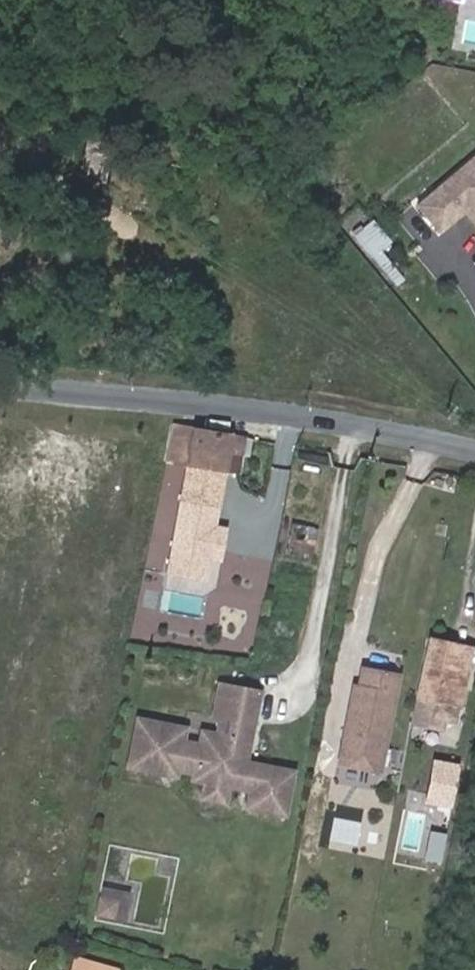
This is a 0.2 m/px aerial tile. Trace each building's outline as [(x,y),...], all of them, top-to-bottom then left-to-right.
[(416,205),(438,232),(463,211),(473,202),(474,204),(474,155),(416,205)] [(473,202),(463,211),(474,225),(474,204),(473,202)] [(388,241),(371,221),(356,234),(396,282),(401,278),(378,250),(388,241)] [(245,448),(247,438),(174,426),(167,463),(224,473),(228,445),(245,448)] [(309,560),(316,529),(290,523),(284,554),(309,560)] [(446,644),(428,640),(409,724),(437,730),(440,718),(451,721),(466,655),(445,650),(446,644)] [(466,655),(468,649),(446,644),(445,650),(466,655)] [(380,772),(399,674),(361,667),(357,686),(353,685),(338,764),(380,772)] [(244,763),(258,692),(219,685),(213,715),(220,716),(217,735),(201,732),(199,744),(182,741),(184,728),(137,719),(128,766),(175,776),(176,769),(194,772),(192,779),(204,781),(227,786),(251,790),(247,807),(284,814),(292,772),(244,763)] [(449,806),(457,767),(436,763),(430,795),(441,797),(439,804),(449,806)] [(224,802),(227,786),(204,781),(201,798),(224,802)] [(442,854),(449,814),(434,811),(427,852),(442,854)] [(109,919),(112,904),(97,900),(94,915),(109,919)] [(74,959),(71,969),(96,969),(97,967),(74,959)]
